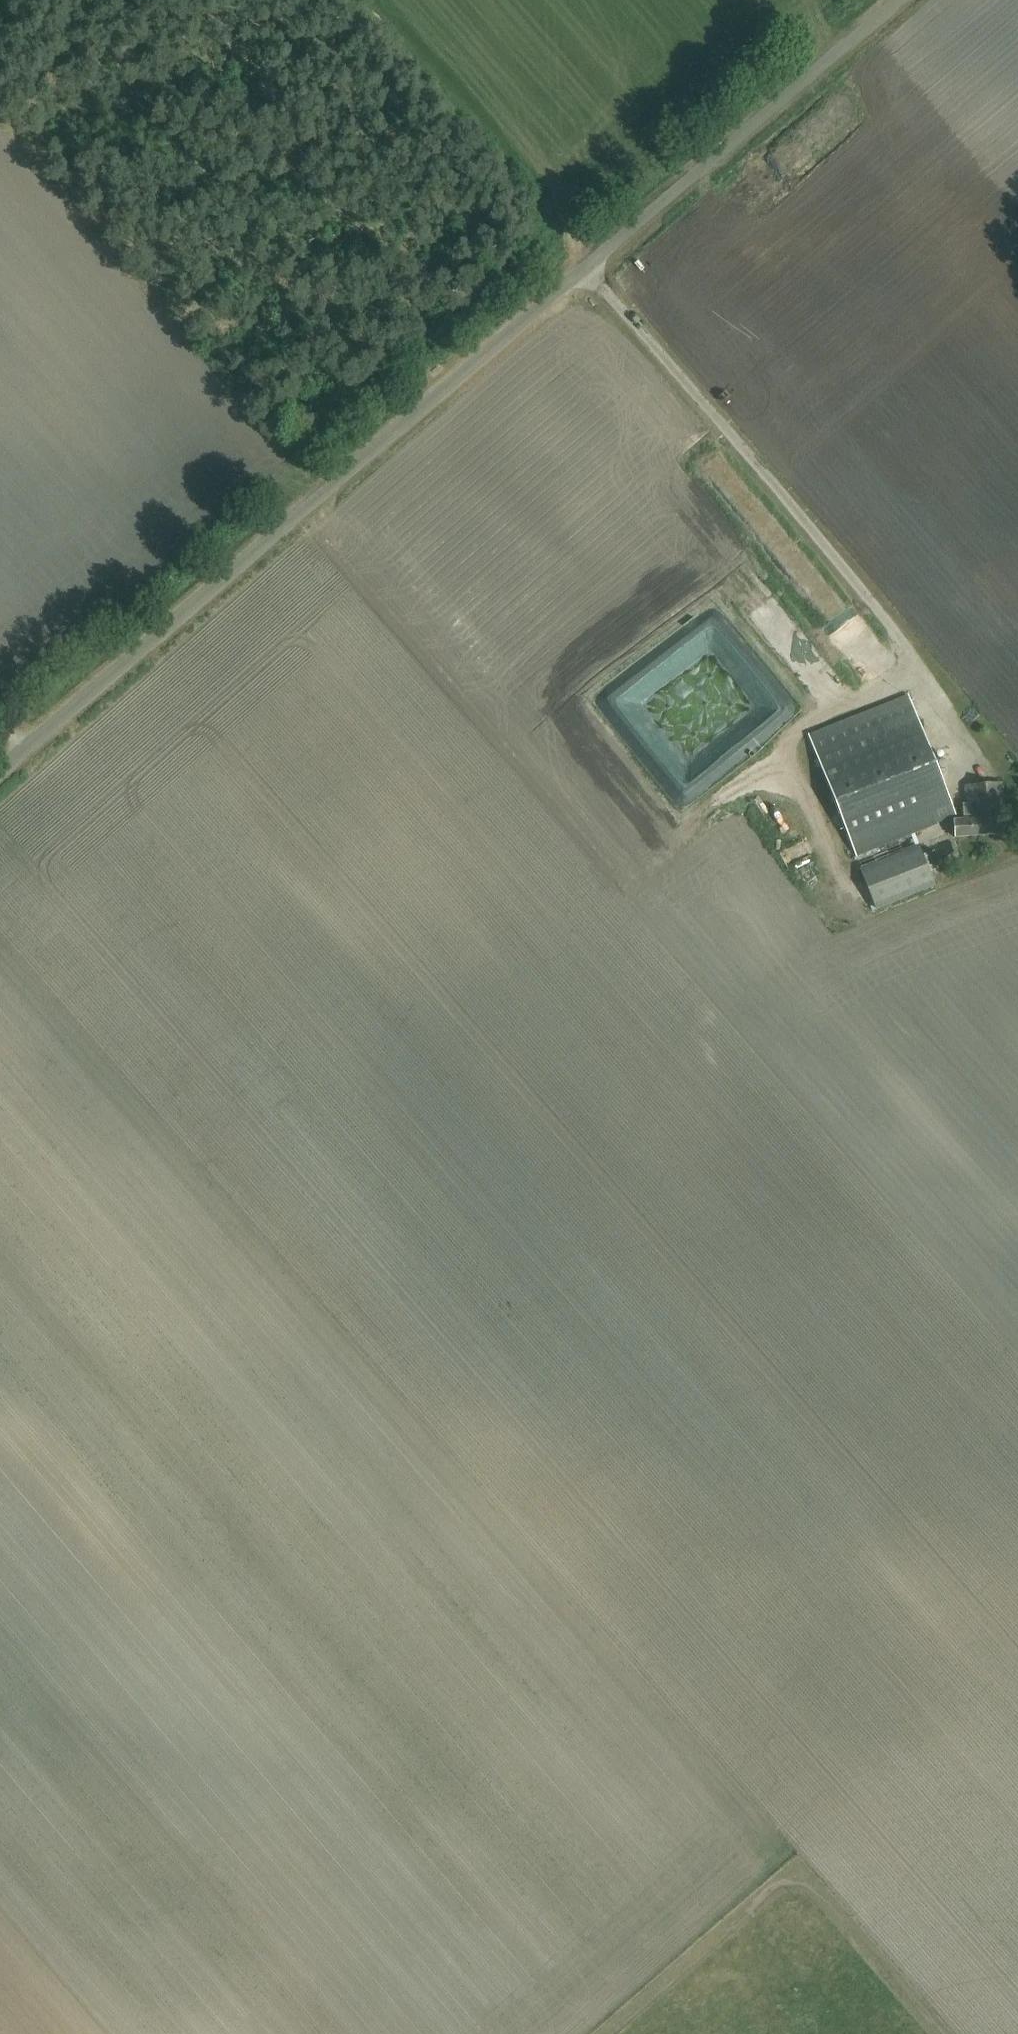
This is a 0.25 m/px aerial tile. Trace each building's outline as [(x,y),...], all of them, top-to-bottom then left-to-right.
[(934,821),(953,813),(908,696),(808,735),(856,856),(936,824),(934,821)] [(965,787),(966,804),(963,804),(964,819),(1005,816),(1005,815),(1003,784),(1004,784),(1004,783),(964,785),(965,787)] [(1005,816),(964,819),(954,820),(955,837),(972,835),(972,836),(1008,833),(1007,815),(1005,815),(1005,816)] [(876,909),(934,886),(918,845),(860,869),(876,909)]
